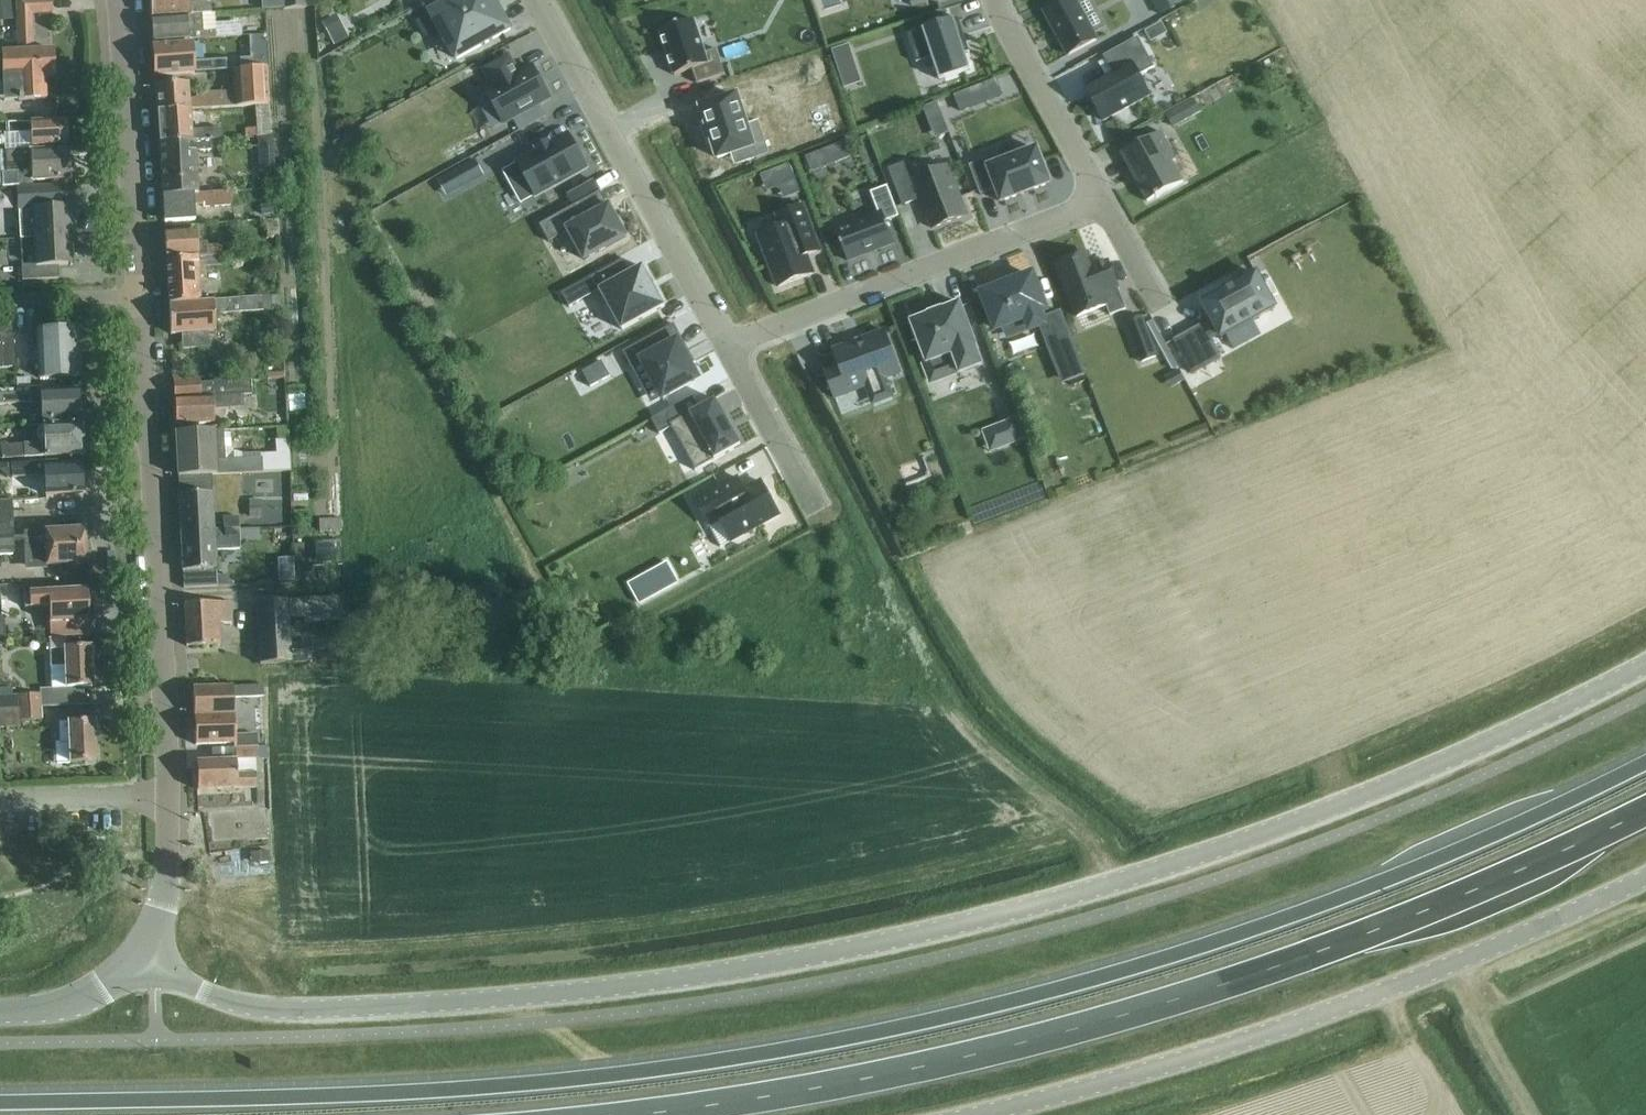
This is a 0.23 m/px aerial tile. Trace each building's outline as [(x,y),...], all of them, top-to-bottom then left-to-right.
[(1,53),(3,79),(23,78),(24,101),(45,100),(44,77),(54,76),(53,51),(32,51),(31,15),(51,14),(50,0),(23,0),(16,0),(19,52),(1,53)] [(151,18),(211,14),(211,3),(190,4),(189,0),(149,0),(151,18)] [(305,7),(305,0),(283,0),(283,9),(305,7)] [(431,14),(457,60),(511,30),(502,14),(503,13),(502,10),(499,11),(496,4),(498,3),(496,0),(495,0),(494,0),(456,0),(431,14)] [(1045,12),(1068,56),(1097,41),(1075,0),(1068,0),(1045,12)] [(1160,17),(1182,5),(1179,0),(1151,0),(1160,17)] [(0,3),(0,23),(14,21),(10,1),(0,3)] [(211,14),(151,18),(151,19),(151,26),(152,42),(241,36),(240,23),(215,24),(214,14),(211,14)] [(959,19),(908,36),(917,63),(932,59),(940,81),(971,71),(966,54),(970,53),(966,42),(959,19)] [(695,21),(660,32),(675,76),(692,70),(697,84),(725,75),(717,50),(705,54),(695,21)] [(1161,24),(1145,33),(1150,43),(1166,34),(1161,24)] [(343,28),(328,36),(334,46),(349,38),(343,28)] [(1114,74),(1086,89),(1104,122),(1150,97),(1139,77),(1155,68),(1139,38),(1104,57),(1114,74)] [(192,44),(153,47),(155,76),(226,71),(226,60),(193,62),(192,44)] [(849,47),(832,53),(839,74),(856,69),(849,47)] [(504,124),(551,99),(533,66),(517,75),(513,67),(515,66),(509,56),(484,70),(494,88),(487,92),(504,124)] [(268,60),(243,62),(243,70),(266,68),(268,68),(268,60)] [(196,95),(197,100),(189,101),(188,84),(155,86),(157,112),(190,110),(236,108),(254,106),(268,106),(266,68),(243,70),(233,70),(233,71),(235,93),(196,95)] [(737,97),(701,109),(706,124),(707,126),(706,127),(711,142),(712,142),(713,144),(718,159),(731,155),(752,148),(756,159),(769,155),(759,123),(747,127),(737,97)] [(942,99),(929,104),(939,132),(952,127),(942,99)] [(1196,99),(1168,114),(1175,126),(1202,111),(1196,99)] [(270,137),(268,106),(254,106),(256,137),(270,137)] [(191,132),(190,110),(157,112),(159,143),(192,141),(210,140),(220,140),(220,130),(191,132)] [(32,146),(67,144),(66,121),(6,123),(6,134),(31,133),(32,146)] [(1162,132),(1122,154),(1131,172),(1133,171),(1138,181),(1136,181),(1148,202),(1156,198),(1156,199),(1161,196),(1160,196),(1184,183),(1173,162),(1177,160),(1162,132)] [(587,169),(569,134),(552,143),(550,143),(538,149),(538,151),(503,171),(509,182),(524,174),(537,197),(587,169)] [(211,151),(210,140),(192,141),(159,143),(162,196),(197,195),(195,152),(211,151)] [(69,180),(67,149),(6,152),(7,173),(2,174),(2,188),(33,187),(33,182),(69,180)] [(987,160),(970,166),(981,196),(997,190),(1002,203),(1020,196),(1033,192),(1033,191),(1051,184),(1038,150),(990,168),(987,160)] [(821,152),(806,158),(812,174),(827,168),(821,152)] [(797,159),(766,169),(775,195),(805,185),(797,159)] [(463,189),(484,177),(475,162),(454,174),(463,189)] [(907,162),(889,169),(903,206),(921,199),(933,229),(967,216),(948,167),(914,180),(907,162)] [(594,181),(567,196),(574,207),(600,193),(594,181)] [(221,182),(208,182),(209,194),(222,193),(221,182)] [(61,187),(17,189),(20,240),(35,239),(35,238),(69,236),(69,228),(72,227),(71,208),(63,209),(61,187)] [(879,214),(836,230),(848,262),(895,244),(885,220),(896,216),(885,187),(871,193),(879,214)] [(197,195),(162,196),(164,223),(194,221),(193,204),(202,204),(202,207),(231,205),(230,193),(222,193),(209,194),(197,195)] [(574,207),(540,226),(549,243),(569,232),(585,260),(626,238),(609,207),(608,207),(600,193),(574,207)] [(823,253),(805,205),(776,216),(780,227),(757,236),(777,289),(816,274),(810,258),(823,253)] [(272,207),(260,208),(261,217),(273,216),(272,207)] [(277,221),(266,221),(267,239),(278,238),(277,221)] [(197,247),(196,234),(196,230),(164,232),(166,260),(221,256),(220,246),(197,247)] [(37,266),(22,267),(23,281),(59,279),(58,266),(74,265),(73,246),(70,246),(69,236),(35,238),(37,266)] [(1127,310),(1109,262),(1094,268),(1089,255),(1057,266),(1077,317),(1107,306),(1111,316),(1127,310)] [(166,260),(169,303),(199,301),(198,277),(206,277),(205,267),(221,266),(221,256),(166,260)] [(624,261),(593,278),(601,291),(623,331),(665,307),(643,268),(631,275),(624,261)] [(1203,325),(1175,341),(1193,375),(1221,359),(1211,340),(1220,335),(1222,338),(1226,336),(1254,321),(1276,308),(1257,275),(1237,286),(1237,285),(1224,293),(1203,304),(1214,323),(1204,329),(1203,325)] [(1000,288),(983,295),(997,330),(1004,327),(1007,335),(1045,320),(1047,319),(1046,318),(1044,312),(1046,311),(1033,276),(1016,282),(1015,280),(999,287),(1000,288)] [(571,290),(563,295),(570,308),(578,304),(571,290)] [(278,296),(262,297),(263,312),(279,311),(278,296)] [(262,297),(199,301),(169,303),(171,335),(181,334),(182,350),(209,348),(208,332),(215,332),(214,315),(263,312),(262,297)] [(982,364),(975,344),(976,344),(960,304),(942,311),(942,310),(929,315),(911,322),(926,363),(924,364),(930,381),(958,370),(959,373),(982,364)] [(1047,319),(1045,320),(1059,358),(1076,352),(1061,312),(1046,318),(1047,319)] [(1143,317),(1126,323),(1141,363),(1158,357),(1143,317)] [(15,360),(15,322),(0,322),(0,360),(15,360)] [(675,324),(623,352),(632,369),(644,362),(663,398),(699,379),(684,352),(689,350),(675,324)] [(1014,334),(1018,347),(1035,342),(1031,328),(1014,334)] [(76,330),(36,332),(39,379),(79,377),(76,330)] [(902,372),(886,332),(863,341),(865,346),(855,350),(853,345),(832,353),(839,370),(826,375),(835,398),(866,386),(870,395),(889,388),(885,379),(902,372)] [(610,378),(602,363),(583,374),(591,388),(610,378)] [(1173,374),(1169,376),(1175,386),(1186,380),(1180,370),(1173,374)] [(30,379),(16,379),(17,388),(30,387),(30,379)] [(173,382),(175,425),(213,423),(212,410),(243,408),(243,397),(252,396),(251,382),(199,385),(199,380),(173,382)] [(81,412),(80,405),(77,403),(76,390),(54,391),(53,387),(29,388),(29,393),(0,394),(0,405),(41,403),(41,420),(78,419),(78,416),(81,412)] [(693,398),(652,420),(660,435),(672,428),(695,471),(734,450),(728,438),(735,434),(716,400),(699,409),(693,398)] [(1024,440),(1017,420),(996,428),(1004,448),(1025,441),(1024,440)] [(80,455),(79,442),(82,440),(81,423),(44,425),(44,427),(38,427),(38,430),(36,432),(36,440),(40,444),(1,446),(2,459),(80,455)] [(287,430),(277,430),(277,442),(288,441),(287,430)] [(261,455),(261,459),(223,461),(222,431),(175,434),(178,477),(211,475),(289,471),(288,441),(277,442),(274,442),(275,455),(261,455)] [(82,491),(84,487),(84,480),(81,476),(80,465),(57,466),(57,462),(11,464),(12,478),(44,476),(45,496),(82,494),(82,491)] [(214,531),(211,475),(178,477),(181,533),(214,531)] [(737,478),(695,501),(721,549),(780,516),(761,483),(744,492),(739,491),(737,492),(732,483),(738,479),(737,478)] [(262,502),(250,502),(250,520),(262,520),(262,502)] [(13,555),(10,503),(0,503),(0,556),(13,555)] [(238,530),(238,517),(223,518),(223,530),(238,530)] [(341,519),(320,520),(320,532),(341,531),(341,519)] [(272,525),(275,548),(297,545),(294,522),(272,525)] [(47,566),(86,564),(84,530),(27,533),(29,567),(47,566)] [(223,530),(214,531),(181,533),(184,589),(217,587),(216,576),(215,551),(239,550),(238,530),(223,530)] [(341,544),(315,545),(316,558),(342,557),(341,544)] [(647,574),(629,584),(640,605),(659,594),(647,574)] [(228,576),(216,576),(217,587),(228,586),(228,576)] [(25,608),(48,607),(50,638),(89,636),(88,617),(93,617),(92,604),(88,604),(87,590),(46,593),(24,594),(25,608)] [(340,598),(257,603),(260,665),(306,662),(305,643),(289,644),(288,618),(304,618),(304,623),(341,621),(340,598)] [(219,624),(232,624),(230,602),(184,605),(187,647),(220,645),(219,624)] [(66,689),(92,688),(90,648),(65,649),(65,640),(48,641),(50,668),(65,667),(66,689)] [(263,685),(193,688),(194,717),(196,745),(235,743),(235,748),(236,749),(257,748),(257,735),(241,735),(234,736),(233,715),(233,698),(263,697),(263,685)] [(39,694),(12,696),(0,697),(0,710),(40,707),(39,694)] [(40,707),(0,710),(0,728),(21,727),(20,722),(41,721),(40,707)] [(95,762),(94,722),(59,724),(60,743),(55,743),(56,763),(70,763),(95,762)] [(212,761),(197,762),(198,790),(256,788),(255,774),(255,760),(267,759),(266,747),(257,748),(236,749),(211,750),(212,761)] [(111,850),(111,838),(95,838),(95,850),(111,850)] [(269,850),(251,851),(251,863),(270,862),(269,850)]
